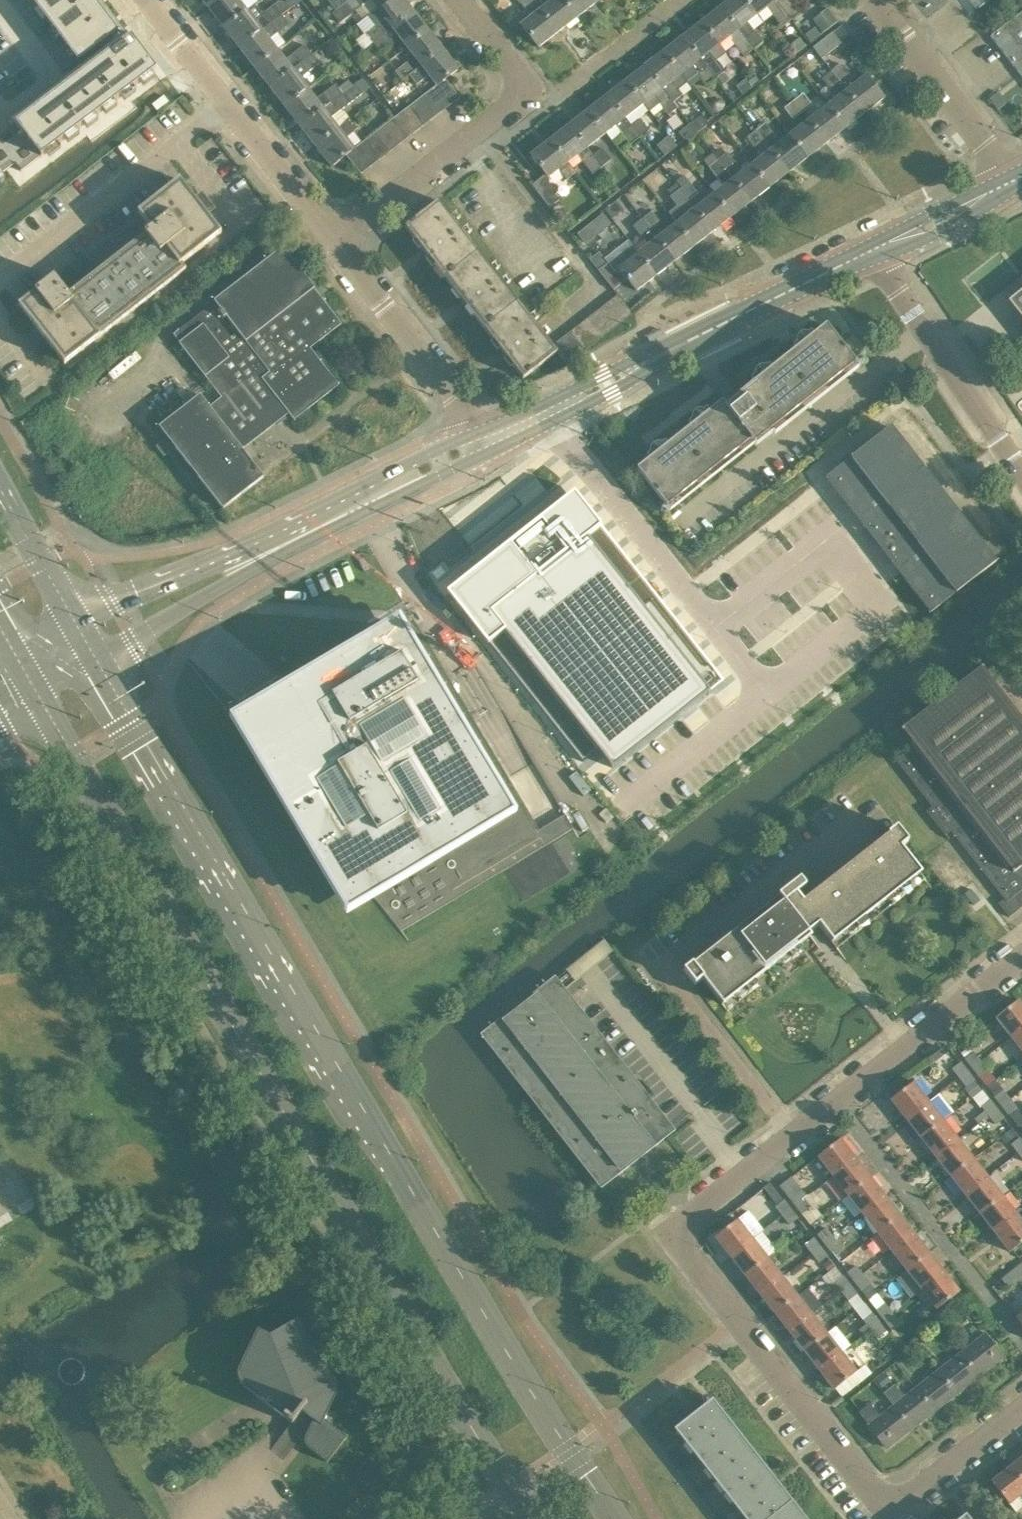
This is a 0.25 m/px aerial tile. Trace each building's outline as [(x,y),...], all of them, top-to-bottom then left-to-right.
[(71,64),(110,35),(83,0),(23,0),(71,64)] [(207,8),(218,0),(201,0),(207,8)] [(207,8),(224,29),(247,11),(239,0),(218,0),(207,8)] [(362,6),(369,0),(376,10),(389,0),(350,0),(343,5),(350,15),(362,6)] [(373,43),(391,29),(414,11),(405,0),(389,0),(376,10),(384,19),(370,30),(365,34),(373,43)] [(540,9),(532,0),(516,0),(519,4),(520,3),(530,17),(520,24),(538,48),(558,33),(540,9)] [(540,9),(558,33),(577,18),(563,0),(552,0),(549,2),(548,0),(532,0),(540,9)] [(577,18),(596,3),(593,0),(563,0),(577,18)] [(738,30),(753,49),(763,42),(753,30),(753,31),(747,23),(758,15),(746,0),(729,0),(720,7),(738,30)] [(792,19),(783,7),(781,8),(776,1),(777,0),(746,0),(758,15),(767,8),(781,27),(792,19)] [(781,8),(783,7),(792,19),(800,12),(791,0),(791,1),(790,0),(777,0),(776,1),(781,8)] [(976,10),(989,0),(968,0),(976,10)] [(247,11),(224,29),(239,49),(262,30),(269,24),(270,25),(282,16),(292,8),(289,4),(279,2),(262,14),(255,4),(247,11)] [(322,7),(318,11),(324,19),(333,13),(328,7),(322,7)] [(738,30),(720,7),(702,22),(720,45),(729,37),(743,57),(753,49),(738,30)] [(414,11),(391,29),(373,43),(380,53),(398,38),(406,48),(429,31),(414,11)] [(1018,73),(1021,77),(1021,11),(990,36),(1018,73)] [(288,24),(282,16),(270,25),(269,24),(262,30),(239,49),(254,69),(278,50),(269,39),(288,24)] [(683,36),(701,59),(716,79),(724,72),(710,52),(720,45),(702,22),(683,36)] [(406,48),(420,66),(421,67),(443,49),(429,31),(406,48)] [(822,60),(841,44),(832,33),(813,48),(822,60)] [(701,59),(683,36),(663,51),(681,74),(691,67),(706,86),(716,79),(701,59)] [(15,167),(21,175),(152,72),(126,40),(125,42),(121,37),(7,127),(12,132),(0,142),(0,179),(15,167)] [(278,50),(254,69),(269,88),(293,69),(293,70),(300,64),(312,54),(304,45),(285,60),(278,50)] [(443,49),(421,67),(420,66),(413,72),(414,72),(409,76),(416,85),(428,76),(436,86),(445,79),(458,68),(443,49)] [(687,82),(681,74),(663,51),(645,66),(673,103),(682,95),(678,89),(687,82)] [(319,64),(312,54),(300,64),(293,70),(293,69),(269,88),(285,108),(308,89),(315,84),(307,73),(319,64)] [(819,57),(808,64),(819,79),(830,72),(819,57)] [(414,72),(413,72),(406,63),(395,72),(402,81),(403,81),(402,81),(409,76),(414,72)] [(832,70),(847,90),(865,112),(883,98),(866,76),(856,83),(841,63),(832,70)] [(677,108),(673,103),(645,66),(625,81),(643,104),(653,96),(668,116),(677,108)] [(865,112),(847,90),(832,70),(822,79),(831,91),(832,90),(838,98),(828,105),(846,128),(865,112)] [(745,76),(751,85),(758,80),(752,71),(745,76)] [(436,86),(435,86),(450,105),(460,98),(445,79),(436,86)] [(606,96),(624,119),(643,104),(625,81),(606,96)] [(308,89),(285,108),(300,127),(324,109),(323,108),(330,103),(331,104),(343,95),(335,84),(323,93),(324,94),(316,100),(308,89)] [(435,86),(426,93),(440,113),(450,105),(435,86)] [(728,94),(734,102),(741,96),(735,89),(728,94)] [(1006,103),(998,92),(989,99),(997,110),(1006,103)] [(426,93),(416,101),(431,120),(440,113),(426,93)] [(803,93),(794,101),(803,112),(812,105),(803,93)] [(350,103),(343,95),(331,104),(330,103),(323,108),(324,109),(300,127),(315,146),(338,128),(331,118),(350,103)] [(630,126),(624,119),(606,96),(588,110),(606,133),(615,126),(630,145),(640,138),(630,126)] [(416,101),(407,108),(421,127),(431,120),(416,101)] [(793,120),(803,112),(794,101),(784,108),(793,120)] [(809,120),(827,143),(846,128),(828,105),(809,120)] [(412,135),(421,127),(407,108),(397,116),(412,135)] [(569,125),(586,148),(587,148),(606,133),(588,110),(569,125)] [(694,129),(697,134),(707,126),(707,122),(702,115),(688,125),(693,130),(694,129)] [(640,118),(630,126),(640,138),(649,130),(640,118)] [(338,128),(315,146),(331,167),(345,155),(354,149),(346,138),(357,129),(350,119),(338,128)] [(393,119),(383,126),(398,145),(408,138),(393,119)] [(790,135),(808,158),(827,143),(809,120),(790,135)] [(771,150),(789,172),(808,158),(790,135),(780,142),(765,123),(756,130),(771,150)] [(586,148),(569,125),(550,140),(568,163),(577,155),(592,175),(601,167),(592,155),(593,155),(587,148),(586,148)] [(677,134),(682,142),(683,142),(688,142),(696,135),(688,125),(677,134)] [(383,126),(374,133),(389,153),(398,145),(383,126)] [(789,172),(771,150),(756,130),(746,138),(755,149),(761,157),(752,164),(770,187),(789,172)] [(374,133),(365,141),(379,160),(389,153),(374,133)] [(568,163),(550,140),(530,155),(545,174),(532,185),(549,208),(559,200),(555,195),(558,193),(552,187),(550,189),(548,178),(558,170),(566,180),(575,173),(568,163)] [(365,141),(355,148),(370,167),(379,160),(365,141)] [(361,174),(370,167),(355,148),(354,149),(345,155),(361,174)] [(602,148),(593,155),(592,155),(601,167),(611,160),(602,148)] [(727,153),(718,160),(750,202),(770,187),(752,164),(742,172),(727,153)] [(714,194),(732,217),(750,202),(718,160),(708,167),(723,187),(714,194)] [(688,183),(683,176),(676,182),(681,188),(688,183)] [(18,304),(33,323),(29,330),(37,340),(45,339),(64,363),(186,269),(181,263),(221,232),(179,179),(137,211),(150,228),(144,232),(145,233),(67,293),(54,275),(34,290),(35,291),(18,304)] [(681,188),(680,189),(689,201),(695,210),(712,232),(732,217),(714,194),(704,201),(689,182),(688,183),(681,188)] [(671,196),(680,189),(676,184),(667,191),(671,196)] [(676,223),(694,246),(712,232),(695,210),(689,201),(680,189),(671,196),(670,197),(677,206),(668,213),(676,223)] [(444,278),(478,252),(439,201),(405,227),(444,278)] [(651,211),(642,219),(651,230),(660,223),(651,211)] [(638,253),(656,276),(675,261),(657,238),(651,230),(642,219),(632,226),(641,238),(642,238),(648,245),(638,253)] [(657,238),(675,261),(694,246),(676,223),(657,238)] [(592,238),(584,227),(576,233),(584,244),(592,238)] [(341,324),(328,307),(314,289),(283,248),(214,301),(214,302),(172,335),(221,398),(209,407),(200,395),(159,427),(222,509),(263,477),(240,447),(275,420),(278,425),(286,418),(283,414),(287,411),(294,420),(339,385),(310,348),(341,324)] [(517,302),(478,252),(444,278),(483,328),(517,302)] [(656,276),(638,253),(619,268),(612,260),(608,263),(599,252),(589,260),(598,271),(613,290),(627,279),(636,291),(656,276)] [(1009,302),(1021,319),(1021,291),(1009,302)] [(608,302),(623,321),(633,314),(617,295),(608,302)] [(556,353),(552,346),(517,302),(483,328),(522,379),(556,353)] [(614,329),(623,321),(608,302),(599,309),(614,329)] [(589,317),(604,336),(614,329),(599,309),(589,317)] [(595,343),(604,336),(589,317),(580,324),(595,343)] [(570,331),(585,351),(595,343),(580,324),(570,331)] [(636,469),(666,507),(750,440),(751,440),(752,440),(751,439),(767,427),(770,431),(855,364),(825,326),(725,405),(722,401),(636,469)] [(576,358),(585,351),(570,331),(561,339),(576,358)] [(566,366),(567,365),(576,358),(561,339),(552,346),(556,353),(566,366)] [(891,426),(825,477),(930,613),(996,562),(891,426)] [(541,533),(451,603),(583,771),(599,758),(613,776),(726,686),(581,502),(563,515),(557,507),(534,525),(541,533)] [(516,813),(397,614),(229,718),(316,863),(346,915),(398,884),(516,813)] [(963,662),(920,695),(924,701),(904,716),(910,724),(900,732),(971,824),(954,836),(1008,906),(1021,895),(1021,739),(963,662)] [(806,907),(801,900),(797,894),(805,887),(799,879),(777,896),(782,903),(697,969),(692,963),(683,970),(694,985),(702,979),(722,1005),(810,936),(809,934),(819,926),(836,948),(925,879),(901,848),(908,842),(897,827),(887,834),(892,840),(806,907)] [(574,992),(616,958),(602,941),(559,974),(574,992)] [(480,1035),(529,1097),(601,1189),(676,1130),(555,976),(480,1035)] [(1021,1028),(1021,1006),(1018,1000),(996,1018),(1011,1037),(1021,1028)] [(1011,1037),(1021,1052),(1021,1028),(1011,1037)] [(965,1059),(972,1068),(980,1061),(973,1053),(974,1052),(969,1046),(961,1053),(965,1059)] [(972,1068),(979,1076),(987,1070),(980,1061),(972,1068)] [(959,1078),(967,1071),(960,1063),(952,1069),(959,1078)] [(974,1080),(967,1071),(959,1078),(966,1086),(974,1080)] [(975,1081),(966,1088),(972,1096),(981,1090),(975,1081)] [(906,1119),(928,1102),(913,1082),(891,1100),(906,1119)] [(995,1097),(1002,1106),(1009,1099),(1003,1091),(995,1097)] [(1002,1106),(1008,1114),(1016,1108),(1009,1099),(1002,1106)] [(988,1116),(997,1109),(990,1100),(982,1107),(984,1111),(988,1116)] [(943,1121),(928,1102),(906,1119),(921,1138),(943,1121)] [(1003,1118),(997,1109),(988,1116),(995,1124),(1003,1118)] [(988,1116),(984,1111),(974,1118),(978,1124),(988,1116)] [(921,1138),(935,1157),(957,1140),(943,1121),(921,1138)] [(1016,1136),(1011,1130),(999,1139),(1004,1146),(1016,1136)] [(1021,1150),(1021,1141),(1019,1138),(1011,1145),(1018,1153),(1021,1150)] [(833,1176),(855,1159),(840,1139),(818,1157),(833,1176)] [(972,1159),(957,1140),(935,1157),(950,1176),(972,1159)] [(833,1176),(848,1195),(870,1178),(855,1159),(833,1176)] [(950,1176),(965,1195),(987,1178),(972,1159),(950,1176)] [(885,1197),(870,1178),(848,1195),(862,1214),(885,1197)] [(1002,1197),(987,1178),(965,1195),(980,1214),(1002,1197)] [(780,1186),(795,1206),(803,1199),(788,1180),(780,1186)] [(862,1214),(877,1233),(899,1216),(885,1197),(862,1214)] [(980,1214),(994,1233),(1016,1216),(1002,1197),(980,1214)] [(795,1206),(802,1214),(810,1208),(803,1199),(795,1206)] [(782,1216),(790,1209),(783,1201),(775,1207),(782,1216)] [(797,1218),(790,1209),(782,1216),(789,1225),(797,1218)] [(914,1235),(899,1216),(877,1233),(892,1252),(914,1235)] [(1016,1216),(994,1233),(1010,1252),(1021,1243),(1021,1223),(1016,1216)] [(730,1257),(752,1239),(737,1220),(715,1237),(730,1257)] [(818,1235),(825,1244),(832,1237),(826,1229),(818,1235)] [(892,1252),(907,1271),(929,1254),(914,1235),(892,1252)] [(825,1244),(831,1252),(839,1246),(832,1237),(825,1244)] [(767,1258),(752,1239),(730,1257),(745,1275),(767,1258)] [(805,1245),(812,1254),(820,1247),(813,1239),(805,1245)] [(818,1262),(827,1256),(820,1247),(812,1254),(818,1262)] [(944,1273),(929,1254),(907,1271),(922,1290),(944,1273)] [(745,1275),(760,1294),(782,1277),(767,1258),(745,1275)] [(1018,1281),(1021,1277),(1021,1267),(1020,1265),(1011,1272),(1018,1281)] [(847,1273),(854,1281),(862,1275),(855,1266),(847,1273)] [(1011,1272),(1002,1279),(1009,1288),(1018,1281),(1011,1272)] [(944,1273),(922,1290),(937,1309),(959,1292),(944,1273)] [(854,1281),(861,1290),(869,1284),(862,1275),(854,1281)] [(834,1283),(841,1292),(849,1285),(843,1276),(834,1283)] [(797,1296),(782,1277),(760,1294),(774,1313),(797,1296)] [(848,1300),(856,1294),(849,1285),(841,1292),(848,1300)] [(774,1313),(789,1332),(811,1315),(797,1296),(774,1313)] [(877,1311),(884,1319),(892,1313),(885,1304),(877,1311)] [(892,1313),(884,1319),(890,1328),(898,1322),(892,1313)] [(879,1323),(872,1314),(864,1321),(866,1324),(871,1329),(879,1323)] [(826,1334),(811,1315),(789,1332),(804,1351),(826,1334)] [(242,1385),(254,1395),(256,1396),(292,1424),(302,1412),(313,1420),(306,1434),(304,1439),(304,1440),(305,1444),(306,1446),(315,1454),(327,1463),(347,1437),(331,1425),(336,1415),(328,1412),(337,1393),(337,1389),(337,1385),(336,1383),(299,1319),(270,1336),(257,1330),(239,1367),(237,1373),(238,1378),(240,1384),(242,1385)] [(886,1332),(879,1323),(871,1329),(877,1338),(886,1332)] [(866,1324),(859,1330),(863,1336),(871,1329),(866,1324)] [(804,1351),(819,1370),(841,1353),(826,1334),(804,1351)] [(962,1352),(980,1376),(1004,1357),(986,1334),(962,1352)] [(980,1376),(962,1352),(939,1370),(957,1394),(980,1376)] [(856,1372),(841,1353),(819,1370),(834,1390),(856,1372)] [(915,1388),(933,1412),(957,1394),(939,1370),(915,1388)] [(891,1382),(884,1373),(875,1380),(882,1389),(891,1382)] [(910,1430),(933,1412),(915,1388),(892,1406),(910,1430)] [(697,1413),(674,1430),(744,1518),(807,1518),(713,1400),(697,1413)] [(910,1430),(892,1406),(868,1425),(886,1448),(910,1430)] [(1011,1467),(1021,1481),(1021,1458),(1011,1467)] [(991,1482),(1008,1504),(1021,1493),(1021,1481),(1011,1467),(991,1482)]
